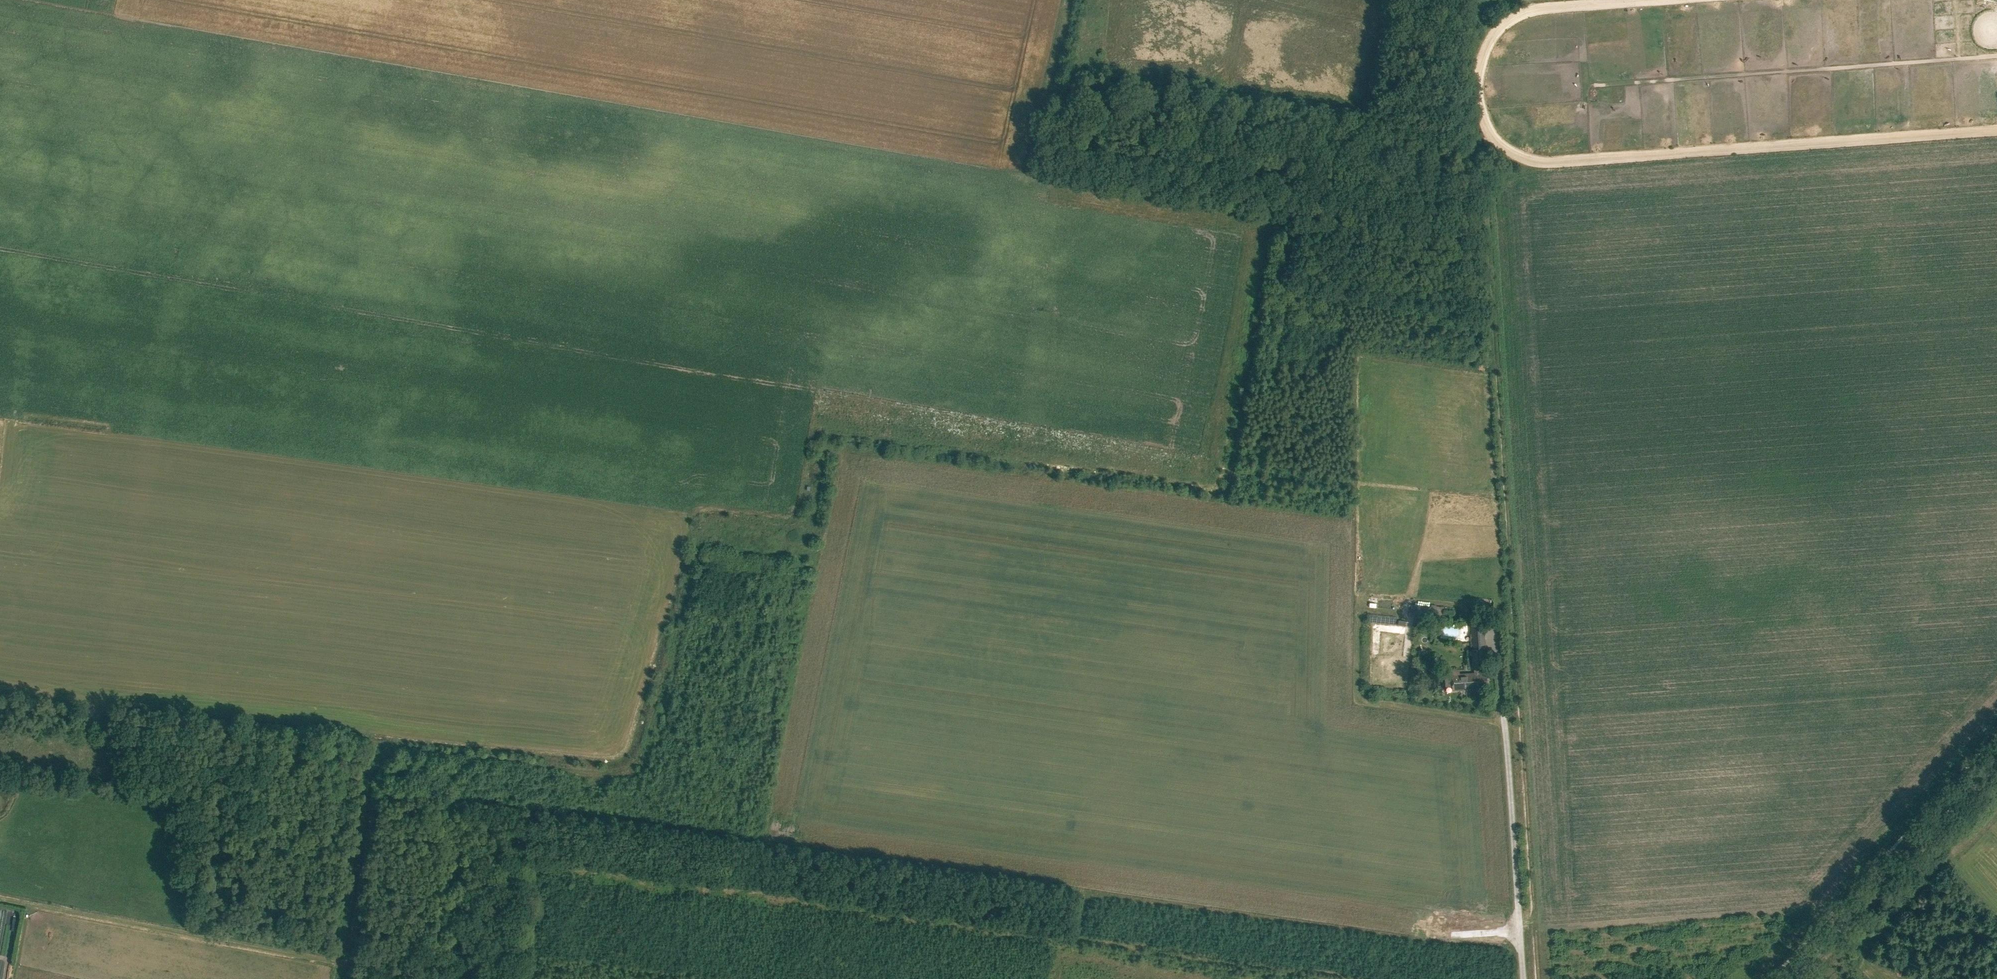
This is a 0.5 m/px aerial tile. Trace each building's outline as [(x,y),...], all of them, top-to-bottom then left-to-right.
[(1409,614),(1442,620),(1443,614),(1410,608),(1409,614)] [(1413,626),(1425,629),(1426,621),(1415,619),(1413,626)] [(1453,689),(1488,687),(1487,672),(1480,672),(1479,664),(1484,664),(1483,648),(1486,647),(1484,620),(1472,621),(1473,648),(1472,648),(1473,664),(1474,664),(1475,673),(1459,674),(1446,674),(1447,686),(1453,686),(1453,689)] [(1445,754),(1438,757),(1441,764),(1448,761),(1445,754)] [(1441,784),(1434,796),(1447,802),(1453,790),(1441,784)] [(1491,839),(1494,845),(1502,841),(1498,835),(1491,839)] [(1446,847),(1449,853),(1457,849),(1455,844),(1446,847)]
